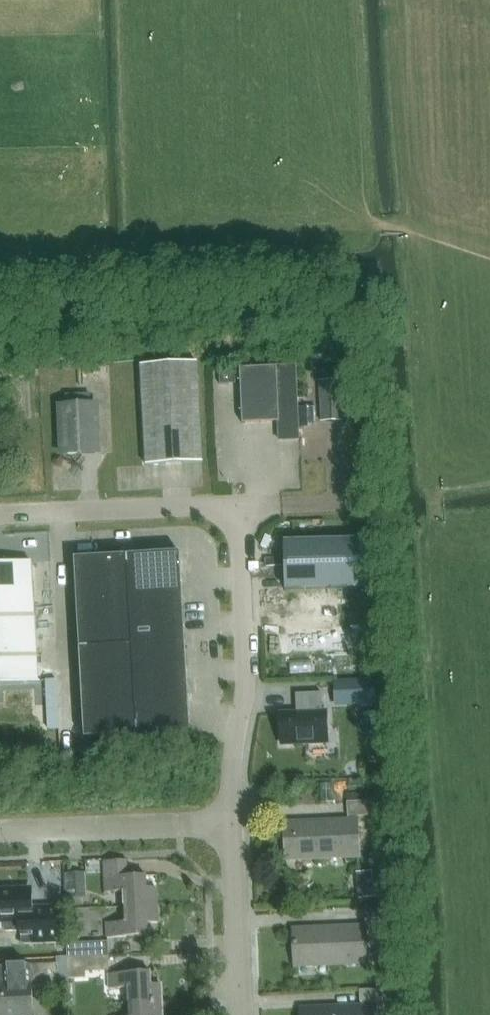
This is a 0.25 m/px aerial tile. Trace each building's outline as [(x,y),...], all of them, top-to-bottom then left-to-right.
[(141,366),(146,466),(203,463),(197,363),(141,366)] [(243,424),(279,423),(280,441),(299,440),(295,367),(240,369),(243,424)] [(320,382),(322,422),(342,421),(340,381),(320,382)] [(64,455),(97,454),(95,406),(62,407),(64,455)] [(316,407),(300,408),(300,412),(301,428),(317,428),(316,411),(316,407)] [(365,589),(364,541),(284,543),(285,591),(365,589)] [(130,601),(183,598),(180,554),(127,557),(130,601)] [(77,604),(130,601),(127,557),(74,560),(77,604)] [(31,563),(0,565),(0,685),(38,683),(31,563)] [(132,646),(185,643),(183,598),(130,601),(132,646)] [(80,649),(132,646),(130,601),(77,604),(80,649)] [(135,691),(188,688),(185,643),(132,646),(135,691)] [(82,694),(135,691),(132,646),(80,649),(82,694)] [(58,680),(45,681),(48,730),(61,729),(58,680)] [(373,680),(334,683),(335,706),(374,703),(373,680)] [(138,736),(190,733),(188,688),(135,691),(138,736)] [(85,739),(138,736),(135,691),(82,694),(85,739)] [(281,714),(283,744),(329,742),(327,712),(323,712),(322,693),(296,694),(297,713),(281,714)] [(348,817),(382,815),(381,801),(347,803),(348,817)] [(287,859),(359,856),(357,821),(285,824),(287,859)] [(147,889),(146,876),(128,877),(127,861),(104,862),(105,893),(124,892),(125,907),(157,906),(157,888),(147,889)] [(384,897),(382,869),(354,872),(356,899),(384,897)] [(85,897),(84,873),(64,873),(65,898),(85,897)] [(63,943),(61,906),(29,908),(28,888),(0,889),(0,923),(2,923),(2,929),(5,932),(21,932),(22,944),(63,943)] [(157,906),(125,907),(125,922),(107,923),(107,938),(149,937),(148,924),(158,923),(157,906)] [(295,966),(367,963),(365,927),(293,930),(295,966)] [(68,958),(109,956),(108,942),(67,943),(68,958)] [(85,971),(109,970),(109,956),(68,958),(68,964),(68,978),(85,978),(85,971)] [(58,964),(2,967),(3,983),(0,983),(0,1014),(30,1014),(29,986),(59,985),(58,964)] [(69,985),(68,978),(68,964),(58,964),(59,985),(69,985)] [(129,1004),(162,1002),(161,985),(151,985),(150,972),(109,974),(110,989),(128,988),(129,1004)] [(359,991),(360,1003),(376,1002),(377,1014),(382,1014),(391,1014),(390,989),(359,991)] [(162,1002),(129,1004),(130,1014),(162,1014),(162,1002)] [(373,1006),(301,1010),(301,1014),(373,1014),(373,1006)]
